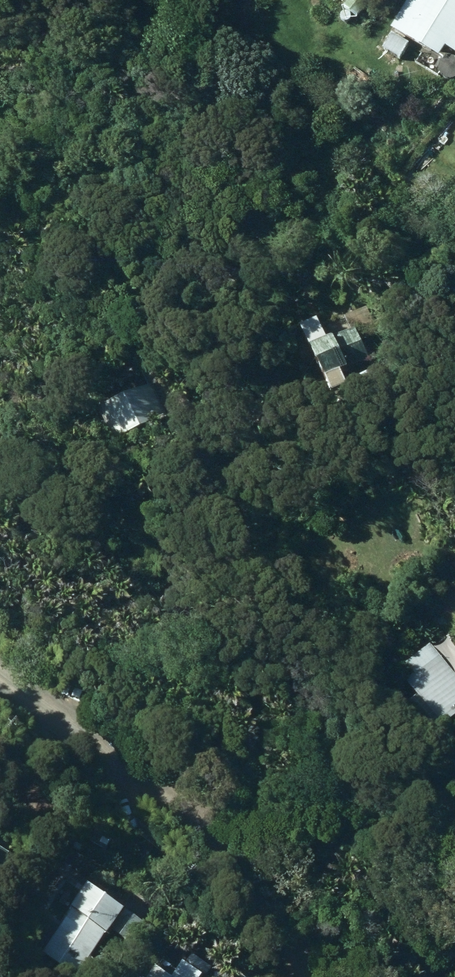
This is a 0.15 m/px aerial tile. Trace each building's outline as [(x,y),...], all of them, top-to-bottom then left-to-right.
[(343,3),(358,14),(368,0),(345,0),(343,3)] [(392,23),(427,44),(417,61),(433,71),(444,53),(441,52),(446,44),(454,49),(454,0),(406,0),(392,23)] [(352,363),(371,355),(363,337),(378,330),(366,302),(345,311),(351,327),(329,337),(320,313),(304,320),(332,390),(350,383),(342,364),(351,360),(352,363)] [(115,437),(168,413),(152,379),(99,403),(115,437)] [(445,727),(454,719),(454,678),(429,647),(399,672),(445,727)] [(17,844),(0,834),(0,872),(17,844)] [(50,878),(31,907),(59,926),(29,969),(40,976),(73,976),(112,920),(50,878)] [(127,904),(113,923),(131,936),(145,916),(127,904)] [(108,942),(101,950),(113,961),(120,953),(108,942)] [(158,960),(145,976),(181,976),(158,960)]
